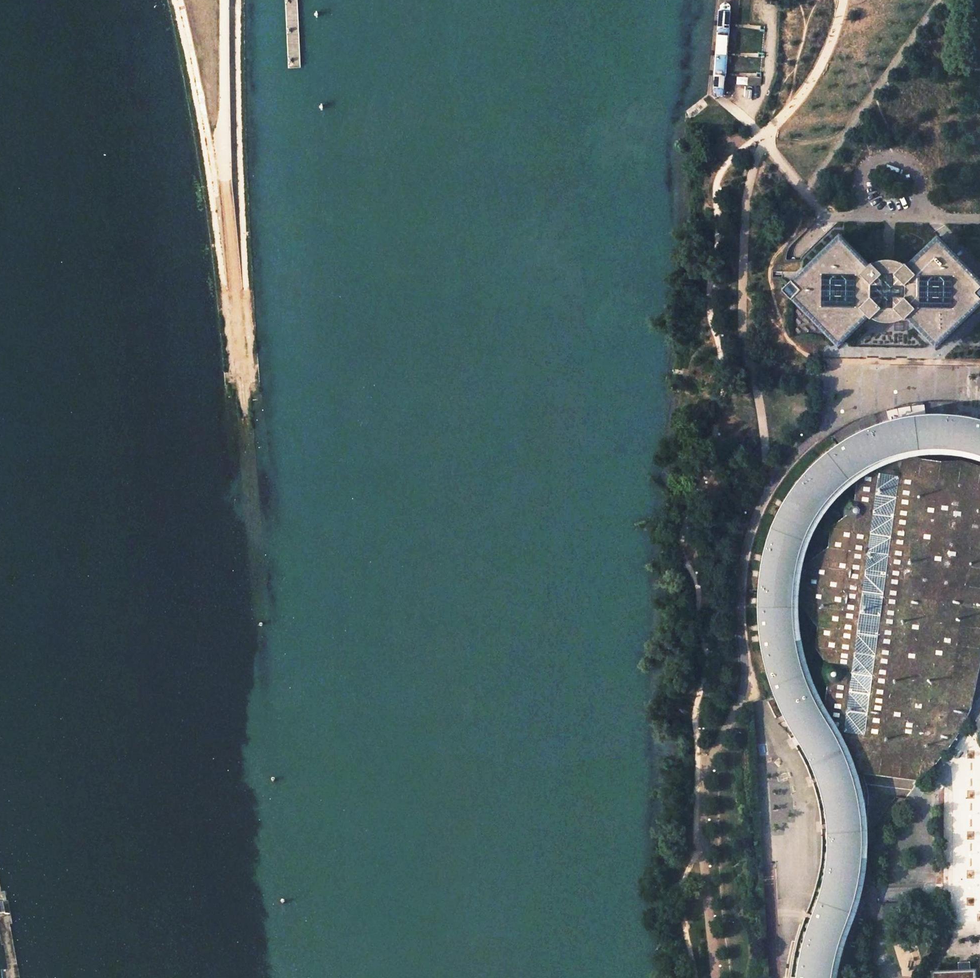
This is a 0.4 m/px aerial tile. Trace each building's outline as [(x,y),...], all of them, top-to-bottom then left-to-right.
[(729,88),(738,8),(724,7),(716,86),(729,88)] [(784,290),(792,297),(794,296),(837,343),(866,315),(869,317),(876,309),(879,311),(883,313),(887,314),(891,314),(896,313),(901,311),(909,319),(911,317),(939,345),(979,303),(979,280),(939,238),(912,266),(909,264),(901,272),(897,271),(892,269),(887,269),(882,271),(877,273),(870,265),(868,267),(840,238),(793,284),(792,282),(784,290)] [(796,977),(830,977),(834,959),(844,924),(853,903),(860,872),(863,843),(861,816),(856,787),(848,762),(927,772),(962,722),(968,678),(974,678),(979,633),(979,476),(902,466),(903,450),(923,447),(949,447),(973,451),(979,454),(979,419),(973,417),(962,415),(947,414),(932,414),(920,415),(910,416),(896,419),(879,424),(866,429),(854,435),(845,440),(832,449),(824,455),(816,462),(807,473),(795,488),(782,508),(774,527),(769,541),(766,554),(762,570),(761,585),(760,603),(760,612),(761,624),(762,641),(766,661),(771,679),(776,694),(784,713),(794,731),(805,749),(811,760),(817,772),(821,785),(824,798),(827,814),(828,830),(828,845),(826,867),(823,882),(819,894),(814,907),(808,926),(799,958),(796,977)] [(938,822),(952,830),(979,779),(979,774),(968,768),(938,822)] [(957,834),(972,842),(979,825),(979,812),(970,807),(957,834)] [(962,890),(961,841),(942,841),(944,891),(962,890)] [(970,902),(978,902),(978,909),(979,909),(979,859),(970,859),(970,902)] [(933,968),(934,977),(977,977),(977,966),(933,968)]
